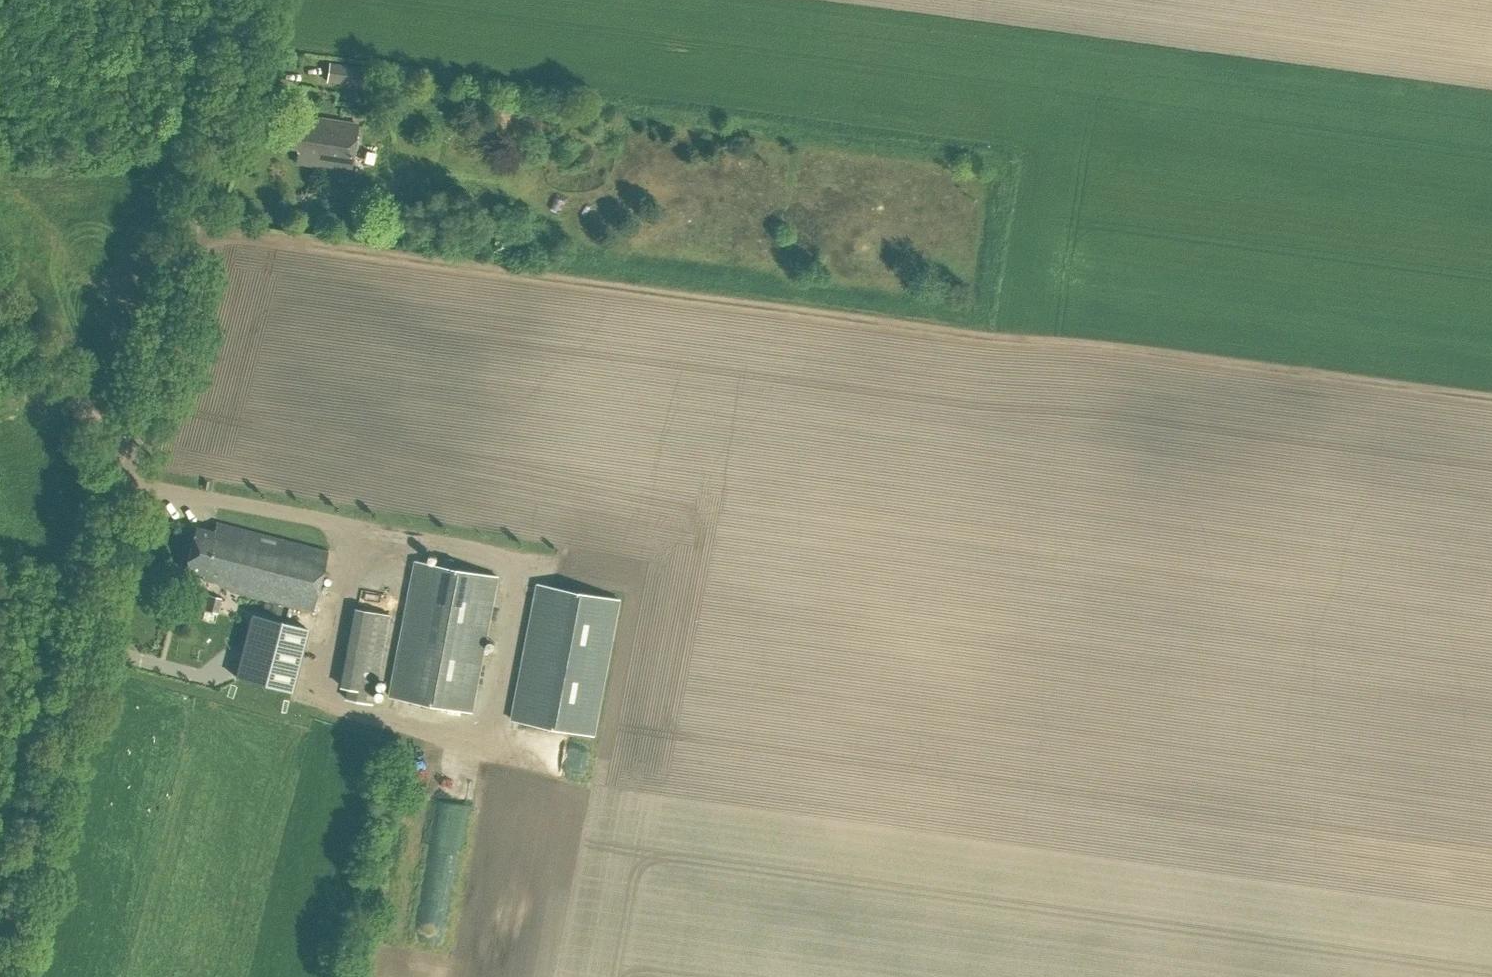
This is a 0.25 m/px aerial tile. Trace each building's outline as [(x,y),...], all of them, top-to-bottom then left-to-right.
[(366,67),(329,62),(326,82),(363,87),(366,67)] [(296,163),(329,168),(327,179),(347,182),(356,126),(293,116),(288,147),(298,148),(296,163)] [(200,577),(216,582),(215,587),(309,612),(325,552),(214,522),(211,533),(193,529),(183,568),(201,572),(200,577)] [(418,560),(391,695),(474,711),(500,576),(418,560)] [(539,583),(513,719),(596,735),(622,599),(539,583)] [(221,598),(208,595),(204,610),(217,614),(221,598)] [(351,606),(338,687),(377,693),(389,612),(351,606)] [(308,628),(251,613),(234,677),(292,692),(308,628)]
